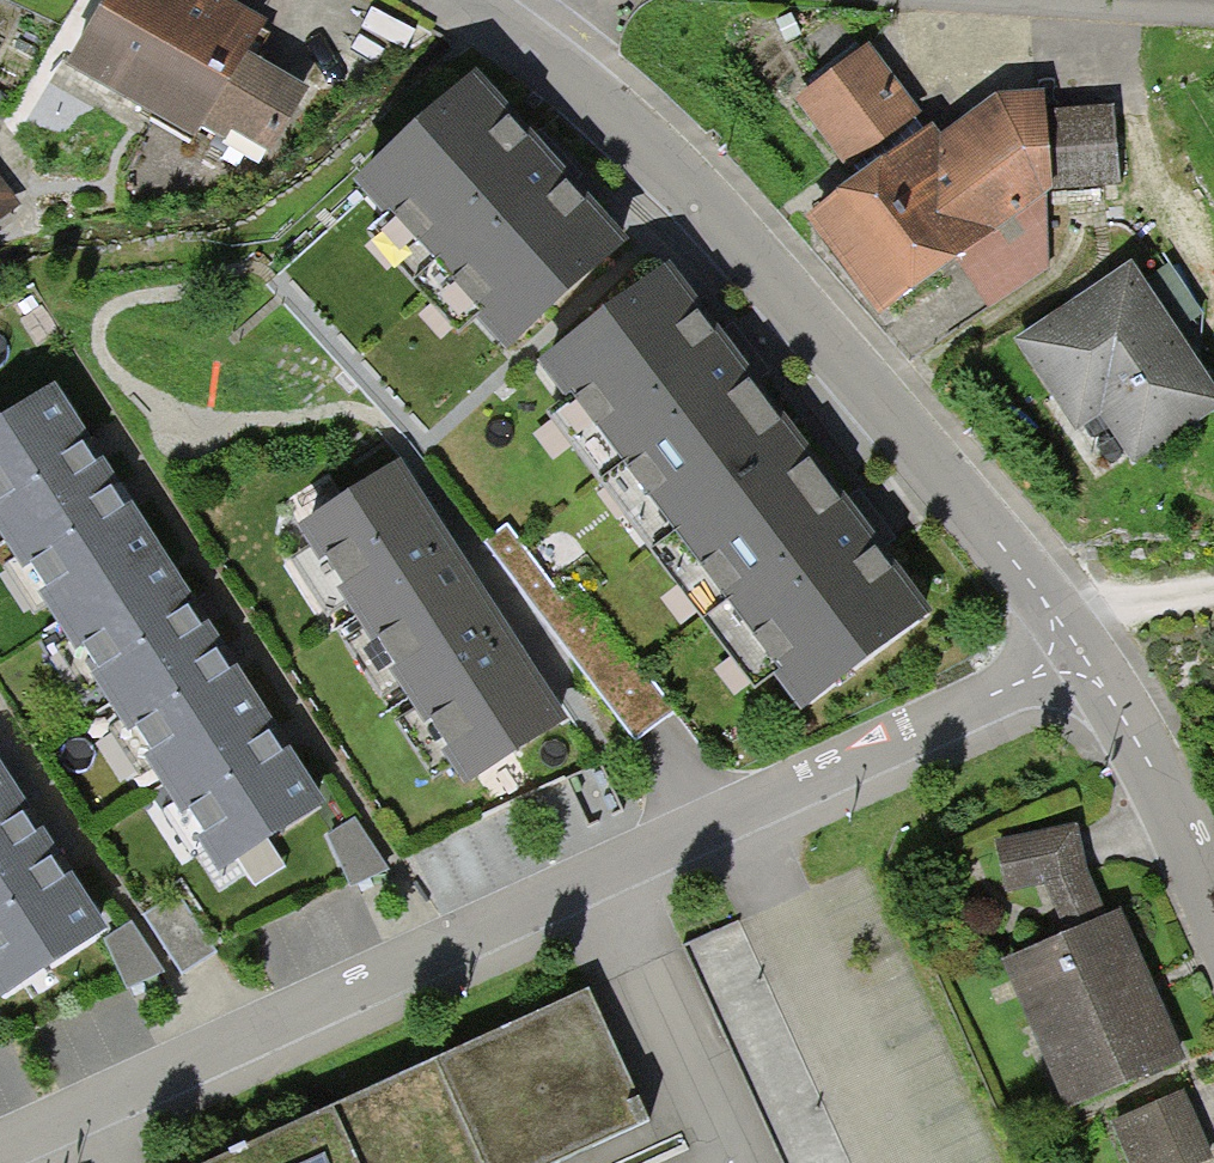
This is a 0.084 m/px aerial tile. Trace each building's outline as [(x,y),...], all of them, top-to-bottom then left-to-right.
[(221,0),(88,0),(66,42),(262,146),(301,74),(242,43),(255,18),(221,0)] [(850,163),(806,203),(881,297),(948,257),(987,301),(1051,269),(1049,190),(1047,108),(1047,88),(997,88),(940,127),(873,42),(794,94),(850,163)] [(619,244),(468,78),(342,193),(493,358),(619,244)] [(1110,107),(1047,108),(1049,190),(1112,188),(1110,107)] [(31,215),(0,178),(0,241),(31,215)] [(1012,330),(1071,422),(1102,403),(1134,452),(1213,401),(1213,379),(1134,253),(1012,330)] [(935,610),(672,268),(540,369),(803,711),(935,610)] [(42,395),(0,422),(0,544),(213,869),(311,805),(273,747),(219,665),(188,618),(115,507),(80,453),(42,395)] [(563,718),(399,462),(292,531),(456,786),(563,718)] [(507,532),(484,549),(633,746),(679,711),(586,587),(562,605),(507,532)] [(0,774),(0,996),(100,934),(59,867),(34,827),(0,774)] [(1003,893),(1047,884),(1067,932),(1106,917),(1089,874),(1078,823),(992,840),(1003,893)] [(1067,932),(1006,957),(1066,1103),(1186,1054),(1126,908),(1106,917),(1067,932)] [(650,1126),(586,994),(337,1110),(220,1162),(566,1162),(650,1126)] [(1114,1122),(1132,1162),(1199,1162),(1213,1156),(1184,1091),(1114,1122)]
